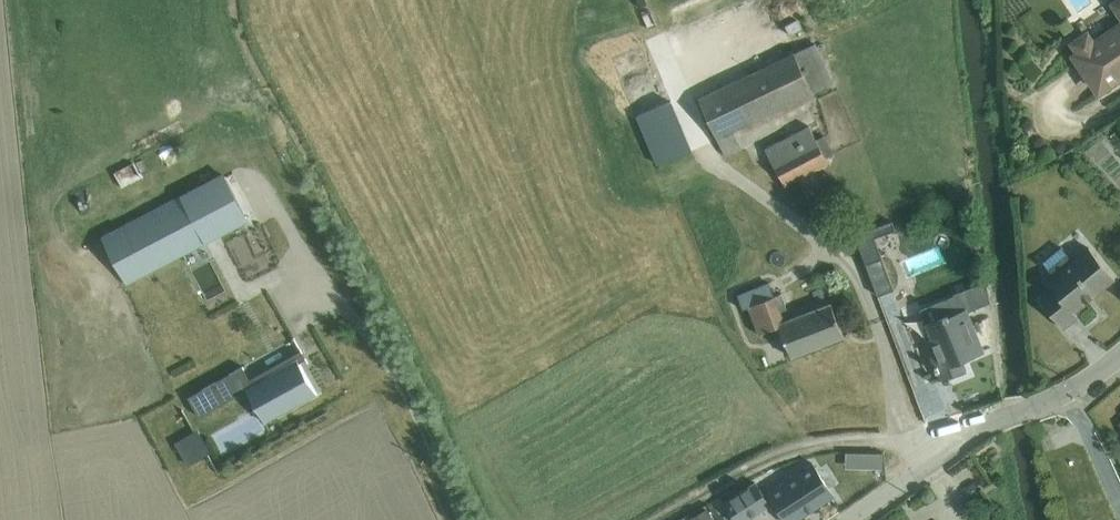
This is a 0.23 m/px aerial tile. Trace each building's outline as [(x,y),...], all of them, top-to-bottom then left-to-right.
[(1110,3),(1119,19),(1119,0),(1114,0),(1110,3)] [(1096,93),(1099,97),(1119,83),(1119,21),(1095,38),(1089,29),(1069,43),(1075,52),(1071,55),(1077,65),(1096,93)] [(817,42),(699,98),(726,156),(743,148),(735,131),(835,82),(817,42)] [(674,101),(639,117),(662,165),(696,149),(674,101)] [(809,125),(766,148),(786,186),(830,163),(827,158),(835,153),(825,135),(817,140),(809,125)] [(223,169),(101,234),(126,281),(249,217),(223,169)] [(894,215),(882,218),(886,234),(898,231),(894,215)] [(1053,289),(1041,299),(1064,328),(1078,316),(1075,311),(1115,278),(1089,246),(1073,259),(1062,246),(1043,261),(1054,274),(1046,280),(1053,289)] [(750,290),(738,294),(745,310),(750,307),(760,334),(781,326),(793,357),(845,337),(832,302),(785,320),(782,311),(788,309),(782,293),(775,296),(769,282),(766,283),(763,276),(747,282),(750,290)] [(956,296),(922,310),(927,322),(925,323),(931,338),(925,340),(941,380),(968,369),(964,361),(986,352),(969,310),(988,303),(985,282),(954,293),(956,296)] [(298,358),(300,361),(306,358),(301,350),(250,378),(253,383),(298,358)] [(253,383),(250,378),(244,366),(188,396),(199,416),(249,389),(267,422),(318,394),(300,361),(298,358),(253,383)] [(917,397),(905,401),(915,429),(947,417),(935,385),(922,390),(915,393),(917,397)] [(199,428),(176,442),(188,463),(212,449),(199,428)] [(865,467),(865,453),(847,453),(847,466),(865,467)] [(865,453),(865,467),(882,467),(882,454),(865,453)] [(769,491),(787,519),(798,519),(835,496),(813,462),(769,491)] [(726,502),(737,519),(749,519),(771,505),(756,482),(726,502)] [(693,517),(694,519),(714,519),(708,509),(693,517)]
